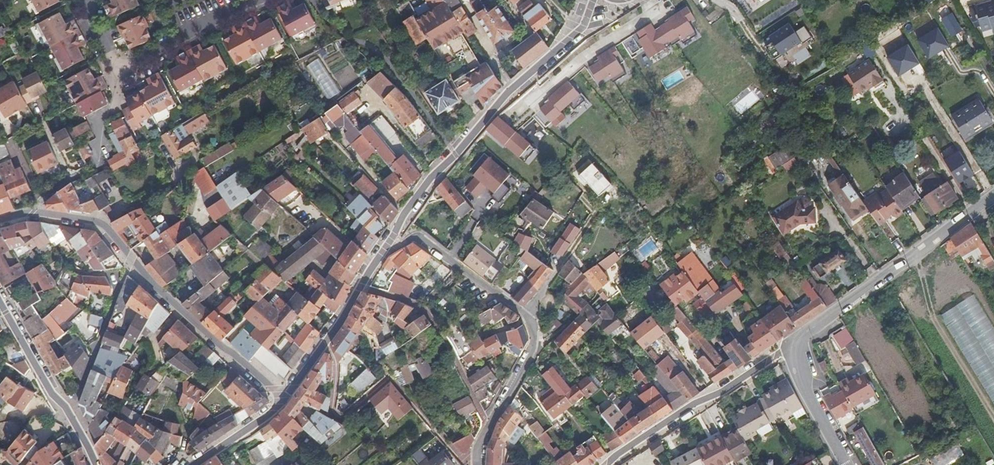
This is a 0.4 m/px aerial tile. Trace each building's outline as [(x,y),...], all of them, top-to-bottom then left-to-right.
[(39,13),(60,1),(59,0),(33,0),(39,13)] [(110,18),(140,5),(138,0),(116,0),(116,1),(113,2),(105,6),(110,18)] [(461,94),(473,86),(479,83),(483,90),(485,88),(491,98),(504,87),(469,36),(453,13),(445,0),(427,0),(433,9),(416,19),(428,38),(461,94)] [(478,15),(485,11),(484,10),(485,9),(486,10),(487,9),(481,0),(476,0),(471,4),(478,15)] [(536,7),(531,0),(528,0),(518,8),(524,16),(536,7)] [(992,2),(975,7),(977,14),(971,16),(972,17),(970,18),(976,27),(981,26),(982,30),(992,27),(992,26),(993,25),(993,0),(992,0),(992,2)] [(316,24),(305,3),(296,8),(298,11),(295,13),(293,9),(289,2),(277,8),(293,36),(316,24)] [(397,8),(404,22),(414,16),(416,14),(409,2),(397,8)] [(552,19),(540,4),(536,7),(524,16),(536,31),(552,19)] [(968,6),(971,16),(977,14),(975,7),(974,4),(968,6)] [(514,31),(497,6),(489,13),(487,9),(486,10),(485,9),(484,10),(485,11),(478,15),(495,43),(514,31)] [(453,13),(469,36),(477,31),(462,7),(453,13)] [(654,29),(650,23),(635,32),(640,39),(638,40),(650,60),(668,49),(666,44),(679,37),(681,40),(694,32),(688,21),(694,18),(687,7),(668,18),(670,20),(654,29)] [(64,21),(60,12),(39,23),(51,47),(81,32),(75,21),(74,20),(66,24),(64,21)] [(962,30),(951,13),(942,19),(952,36),(962,30)] [(129,39),(132,48),(152,39),(147,28),(149,27),(144,14),(117,26),(118,27),(123,38),(127,36),(131,35),(132,38),(129,39)] [(260,52),(283,39),(271,18),(263,23),(265,26),(262,28),(260,24),(256,16),(244,23),(260,52)] [(417,44),(428,38),(416,19),(414,16),(404,22),(417,44)] [(237,65),(260,52),(244,23),(243,21),(231,28),(235,34),(236,38),(233,39),(231,36),(223,41),(237,65)] [(794,33),(789,24),(768,37),(780,56),(801,43),(794,33)] [(0,28),(0,38),(12,32),(9,26),(4,29),(2,27),(0,28)] [(794,33),(801,43),(811,36),(804,26),(794,33)] [(949,45),(938,27),(917,39),(928,58),(949,45)] [(510,52),(524,69),(549,48),(536,31),(510,52)] [(87,44),(81,32),(51,47),(63,70),(85,59),(81,51),(79,48),(87,44)] [(343,37),(319,50),(324,58),(351,44),(343,37)] [(22,52),(17,42),(12,45),(17,55),(22,52)] [(919,62),(907,43),(886,57),(898,75),(919,62)] [(205,82),(228,69),(215,45),(207,49),(208,52),(205,54),(204,51),(200,44),(188,51),(204,79),(205,82)] [(619,55),(614,46),(596,57),(598,61),(589,66),(598,82),(608,76),(611,79),(624,72),(615,57),(619,55)] [(25,56),(23,51),(22,52),(17,55),(16,56),(18,60),(25,56)] [(180,92),(204,79),(188,51),(176,57),(181,65),(182,68),(179,70),(177,67),(169,71),(180,92)] [(328,100),(341,92),(319,58),(307,66),(328,100)] [(844,80),(854,96),(860,92),(860,93),(873,84),(876,88),(885,82),(870,60),(848,74),(850,76),(844,80)] [(65,80),(78,103),(102,91),(108,88),(102,76),(102,75),(95,79),(93,76),(89,68),(65,80)] [(25,84),(18,88),(27,104),(34,100),(33,98),(39,95),(48,91),(38,72),(23,80),(25,84)] [(153,116),(176,103),(159,72),(147,79),(150,85),(152,89),(149,90),(147,87),(139,91),(153,116)] [(416,139),(421,147),(437,136),(421,116),(407,97),(396,87),(381,72),(368,82),(386,100),(391,107),(407,127),(416,139)] [(460,101),(446,80),(426,93),(439,114),(460,101)] [(580,95),(567,80),(547,98),(549,100),(540,108),(556,126),(565,118),(560,113),(580,95)] [(14,81),(0,90),(0,107),(6,118),(28,105),(27,104),(18,88),(14,81)] [(480,98),(484,105),(491,98),(485,88),(483,90),(479,83),(473,86),(480,98)] [(468,106),(480,98),(473,86),(461,94),(467,104),(468,106)] [(363,87),(355,92),(358,97),(366,91),(363,87)] [(77,104),(84,117),(85,117),(108,104),(102,91),(78,103),(77,104)] [(140,123),(153,116),(139,91),(126,99),(130,107),(123,111),(126,116),(134,131),(142,127),(140,123)] [(355,92),(338,104),(347,115),(363,104),(358,97),(355,92)] [(992,121),(979,99),(952,116),(966,138),(992,121)] [(670,114),(678,109),(673,100),(664,105),(670,114)] [(347,139),(351,144),(363,134),(361,131),(347,115),(338,104),(326,113),(322,116),(333,129),(337,126),(345,126),(349,131),(345,133),(347,139)] [(468,106),(467,104),(461,110),(461,112),(468,123),(474,116),(468,106)] [(780,120),(771,109),(753,125),(763,137),(782,122),(780,120)] [(189,134),(210,121),(208,117),(205,112),(163,136),(176,158),(197,146),(189,134)] [(498,116),(487,130),(520,157),(531,143),(498,116)] [(110,134),(121,153),(124,159),(140,150),(123,118),(111,124),(115,132),(110,134)] [(329,132),(320,118),(311,123),(302,128),(306,135),(310,140),(310,141),(312,142),(329,132)] [(300,124),(302,128),(311,123),(308,119),(300,124)] [(87,121),(68,131),(73,139),(91,129),(87,121)] [(373,146),(388,164),(396,157),(369,125),(361,131),(363,134),(373,146)] [(833,133),(838,140),(846,135),(841,127),(833,133)] [(68,131),(67,129),(53,136),(61,151),(75,144),(73,139),(68,131)] [(300,135),(297,132),(285,141),(287,144),(300,135)] [(373,146),(363,134),(351,144),(362,155),(373,146)] [(297,147),(302,150),(310,140),(306,135),(297,147)] [(296,158),(301,163),(315,145),(312,142),(310,141),(296,158)] [(0,144),(0,172),(5,184),(11,198),(31,190),(25,175),(24,175),(23,171),(13,174),(12,169),(14,167),(4,142),(0,144)] [(59,163),(48,142),(28,151),(39,173),(55,165),(59,163)] [(220,158),(238,147),(235,143),(231,145),(230,143),(216,151),(220,158)] [(80,147),(86,158),(92,155),(86,144),(80,147)] [(899,165),(908,159),(899,144),(889,150),(899,165)] [(786,146),(768,157),(775,169),(782,165),(793,157),(786,146)] [(974,175),(960,150),(945,159),(960,184),(974,175)] [(208,165),(220,158),(216,151),(203,158),(208,165)] [(124,159),(121,153),(113,157),(114,158),(109,161),(112,167),(124,160),(124,159)] [(409,189),(412,192),(423,177),(404,155),(390,167),(395,173),(409,189)] [(768,157),(767,156),(760,161),(769,176),(777,171),(775,169),(768,157)] [(509,175),(489,157),(472,176),(474,177),(465,187),(477,197),(486,186),(494,193),(509,175)] [(217,186),(204,167),(198,171),(195,180),(205,196),(217,188),(217,186)] [(185,182),(194,185),(195,180),(198,171),(185,182)] [(360,171),(349,181),(361,194),(362,194),(370,202),(375,197),(378,194),(376,188),(360,171)] [(207,209),(215,222),(232,210),(231,209),(248,197),(252,195),(237,173),(236,172),(217,186),(217,188),(224,198),(207,209)] [(409,189),(395,173),(383,183),(397,200),(409,189)] [(900,207),(918,194),(904,173),(893,180),(894,181),(886,187),(900,207)] [(861,215),(869,209),(863,201),(844,174),(828,185),(835,194),(837,193),(844,204),(842,205),(850,217),(858,211),(861,215)] [(296,188),(282,175),(276,179),(262,188),(277,202),(296,188)] [(96,184),(92,177),(86,181),(90,188),(96,184)] [(466,201),(447,178),(437,188),(455,210),(465,202),(466,201)] [(958,198),(948,182),(925,197),(935,213),(958,198)] [(58,192),(62,198),(69,210),(72,210),(92,214),(98,210),(100,211),(103,209),(110,204),(103,193),(94,199),(82,204),(76,192),(71,183),(58,192)] [(15,209),(11,198),(5,184),(0,186),(0,214),(15,209)] [(244,217),(259,230),(280,205),(277,202),(262,188),(252,195),(248,197),(253,201),(256,203),(244,217)] [(897,218),(904,213),(901,209),(900,207),(887,189),(878,195),(876,192),(863,201),(869,209),(879,226),(887,220),(885,219),(891,214),(892,216),(897,218)] [(45,204),(48,209),(72,213),(72,210),(69,210),(62,198),(58,192),(45,204)] [(844,204),(837,193),(835,194),(842,205),(844,204)] [(359,219),(374,233),(382,224),(377,219),(381,214),(373,206),(370,202),(362,194),(348,208),(359,219)] [(920,196),(918,194),(900,207),(901,209),(920,196)] [(399,211),(384,195),(379,201),(375,197),(370,202),(373,206),(381,214),(390,224),(399,211)] [(802,209),(812,208),(811,200),(804,197),(797,201),(802,209)] [(935,213),(925,197),(922,199),(921,200),(931,216),(935,213)] [(554,212),(533,199),(521,213),(544,228),(554,212)] [(802,209),(797,201),(773,217),(784,234),(801,223),(815,222),(815,208),(812,208),(802,209)] [(465,202),(455,210),(462,218),(472,210),(465,202)] [(114,212),(110,207),(104,211),(107,216),(114,212)] [(126,243),(132,250),(145,240),(144,240),(157,231),(156,228),(145,212),(142,208),(136,210),(112,223),(118,232),(124,228),(129,236),(135,232),(137,235),(126,243)] [(853,220),(861,215),(858,211),(850,217),(853,220)] [(189,227),(183,220),(183,219),(170,228),(160,234),(171,251),(179,245),(179,244),(184,240),(179,233),(189,227)] [(354,241),(368,254),(380,238),(374,233),(359,219),(356,224),(353,228),(360,233),(354,241)] [(27,222),(0,229),(12,249),(27,244),(21,237),(21,236),(31,235),(27,222)] [(42,222),(27,222),(31,235),(21,236),(21,237),(27,244),(31,250),(37,245),(40,249),(51,241),(42,222)] [(55,246),(66,239),(68,242),(71,240),(78,251),(88,243),(83,235),(82,229),(60,225),(42,222),(51,241),(55,246)] [(157,258),(158,259),(164,255),(171,251),(160,234),(170,228),(165,222),(156,228),(157,231),(144,240),(145,240),(157,258)] [(571,222),(560,238),(571,244),(581,229),(571,222)] [(951,238),(952,240),(961,255),(962,257),(978,247),(983,254),(981,256),(981,257),(986,264),(993,259),(972,223),(951,238)] [(186,254),(194,264),(210,252),(218,245),(225,241),(232,235),(221,224),(206,236),(200,228),(195,233),(192,235),(184,240),(179,244),(179,245),(186,254)] [(475,224),(472,236),(479,238),(482,226),(475,224)] [(179,233),(184,240),(192,235),(192,228),(190,226),(189,227),(179,233)] [(340,261),(355,274),(363,262),(348,247),(328,229),(323,228),(314,236),(314,237),(327,249),(340,261)] [(88,243),(102,263),(102,262),(114,255),(96,231),(82,229),(83,235),(88,243)] [(25,275),(0,232),(0,279),(4,286),(25,275)] [(520,233),(513,243),(528,251),(533,238),(520,233)] [(787,263),(791,259),(773,233),(769,236),(774,242),(771,244),(781,258),(783,256),(787,263)] [(235,246),(244,253),(245,252),(249,249),(232,235),(225,241),(231,249),(235,246)] [(274,249),(260,237),(249,249),(257,257),(262,261),(270,253),(274,249)] [(316,258),(327,249),(314,237),(285,260),(284,259),(279,263),(272,269),(283,279),(287,282),(316,258)] [(563,256),(571,244),(560,238),(551,252),(563,256)] [(303,245),(299,240),(293,245),(297,250),(303,245)] [(354,241),(353,240),(348,247),(363,262),(368,254),(354,241)] [(961,255),(952,240),(943,245),(953,260),(961,255)] [(649,241),(639,250),(645,255),(654,246),(649,241)] [(90,263),(95,270),(107,270),(102,262),(102,263),(88,243),(78,251),(77,251),(85,262),(88,260),(90,263)] [(404,265),(413,274),(431,255),(414,243),(403,248),(390,257),(384,266),(390,269),(395,261),(401,268),(404,265)] [(505,265),(477,244),(464,261),(492,283),(505,265)] [(205,285),(206,286),(224,271),(224,270),(217,261),(225,255),(218,245),(210,252),(194,264),(191,267),(205,285)] [(976,260),(981,257),(981,256),(983,254),(978,247),(962,257),(964,260),(973,254),(976,260)] [(245,252),(254,260),(257,257),(249,249),(245,252)] [(316,258),(332,271),(340,261),(327,249),(316,258)] [(821,278),(846,260),(839,249),(832,254),(831,252),(825,256),(826,258),(813,267),(814,269),(820,277),(821,278)] [(597,264),(603,272),(620,258),(615,251),(597,264)] [(716,313),(743,294),(741,291),(735,284),(723,293),(691,252),(677,263),(684,272),(699,292),(703,297),(716,314),(716,313)] [(279,263),(270,253),(262,261),(265,263),(272,269),(279,263)] [(527,278),(538,289),(554,270),(546,265),(544,264),(541,261),(530,253),(524,260),(534,268),(527,278)] [(146,266),(157,279),(175,266),(164,255),(158,259),(157,258),(146,266)] [(732,263),(725,256),(721,259),(727,267),(732,263)] [(254,260),(261,266),(265,263),(262,261),(257,257),(254,260)] [(993,259),(986,264),(990,271),(993,268),(993,260),(993,259)] [(327,306),(336,312),(342,305),(352,285),(351,285),(357,276),(355,274),(340,261),(332,271),(326,279),(314,270),(307,280),(319,290),(310,301),(321,308),(324,304),(327,306)] [(583,273),(569,261),(559,274),(572,284),(583,273)] [(270,290),(271,290),(283,279),(272,269),(265,263),(261,266),(253,274),(253,275),(270,290)] [(603,272),(597,264),(584,274),(590,282),(598,291),(610,280),(603,272)] [(59,265),(50,273),(56,280),(64,269),(59,265)] [(401,268),(396,273),(397,274),(408,279),(413,274),(404,265),(401,268)] [(157,279),(164,287),(182,274),(175,266),(157,279)] [(747,287),(730,266),(727,269),(725,270),(734,283),(735,284),(741,291),(747,287)] [(78,275),(79,274),(67,270),(60,283),(71,289),(78,275)] [(183,304),(197,317),(206,308),(200,303),(204,299),(230,277),(224,271),(206,286),(205,285),(183,304)] [(48,272),(32,282),(38,293),(50,289),(56,286),(48,272)] [(661,285),(676,304),(684,298),(686,300),(690,298),(699,292),(684,272),(677,277),(675,274),(661,285)] [(396,273),(379,289),(398,293),(409,297),(415,283),(408,279),(397,274),(396,273)] [(576,311),(579,313),(580,312),(588,304),(577,295),(590,282),(584,274),(583,273),(572,284),(563,298),(576,311)] [(116,308),(124,312),(128,304),(140,285),(128,274),(121,292),(116,308)] [(71,289),(68,298),(78,307),(80,308),(84,295),(90,297),(91,291),(112,296),(112,288),(106,277),(83,276),(78,275),(71,289)] [(245,290),(258,302),(263,297),(270,290),(253,275),(247,281),(251,285),(246,290),(245,290)] [(31,282),(27,276),(13,284),(17,291),(31,282)] [(538,289),(527,278),(512,297),(525,306),(538,289)] [(781,305),(797,327),(827,307),(820,297),(806,279),(799,284),(813,302),(797,313),(785,296),(778,301),(781,305)] [(770,280),(766,283),(776,296),(780,292),(770,280)] [(242,285),(246,290),(251,285),(247,281),(242,285)] [(147,292),(140,285),(128,304),(136,309),(147,292)] [(62,292),(58,286),(56,286),(50,289),(55,296),(62,292)] [(203,322),(216,334),(228,321),(223,317),(237,303),(244,296),(237,289),(231,296),(230,296),(215,310),(203,322)] [(830,289),(820,296),(820,297),(827,307),(838,299),(830,289)] [(911,304),(903,291),(897,295),(904,307),(911,304)] [(159,303),(147,292),(136,309),(139,311),(125,337),(107,330),(103,343),(121,348),(126,337),(136,344),(142,333),(146,326),(150,319),(150,318),(159,303)] [(299,315),(309,323),(321,308),(310,301),(299,292),(288,305),(289,305),(299,315)] [(364,292),(351,315),(365,324),(366,324),(378,334),(379,336),(383,329),(384,328),(381,325),(383,323),(374,316),(375,315),(387,322),(388,317),(389,311),(388,306),(386,297),(383,297),(364,292)] [(703,297),(699,292),(690,298),(694,303),(703,297)] [(42,299),(38,293),(23,301),(27,309),(33,305),(42,299)] [(277,294),(270,302),(273,305),(280,297),(277,294)] [(993,409),(993,326),(976,294),(942,312),(993,409)] [(258,302),(254,307),(261,312),(270,302),(263,297),(258,302)] [(261,312),(273,323),(274,322),(289,305),(288,305),(280,297),(273,305),(270,302),(261,312)] [(399,301),(386,297),(388,306),(389,311),(392,312),(398,316),(395,320),(404,328),(406,327),(410,324),(404,320),(414,308),(399,301)] [(708,322),(718,315),(716,313),(716,314),(703,297),(694,303),(708,322)] [(68,298),(43,320),(56,339),(65,333),(70,329),(74,326),(71,322),(84,310),(80,308),(78,307),(68,298)] [(203,322),(215,310),(204,299),(200,303),(206,308),(197,317),(203,322)] [(709,373),(715,382),(733,371),(726,362),(686,316),(676,304),(672,300),(667,305),(681,321),(678,324),(704,355),(698,361),(709,373)] [(170,313),(159,303),(150,318),(150,319),(146,326),(142,333),(147,337),(152,331),(155,333),(170,313)] [(489,322),(492,326),(505,316),(510,323),(518,320),(520,316),(501,303),(494,307),(479,315),(480,320),(481,322),(489,322)] [(608,335),(623,324),(616,315),(607,303),(600,309),(602,313),(599,316),(590,306),(582,314),(576,320),(587,331),(597,321),(608,335)] [(590,306),(588,304),(580,312),(582,314),(590,306)] [(27,309),(25,310),(28,315),(30,319),(25,322),(34,338),(56,375),(66,369),(59,359),(50,343),(56,339),(43,320),(33,305),(27,309)] [(274,322),(285,332),(299,315),(289,305),(274,322)] [(778,340),(797,327),(781,305),(762,319),(778,340)] [(261,312),(254,307),(245,316),(252,322),(261,312)] [(554,315),(560,320),(564,312),(558,309),(556,311),(554,315)] [(231,343),(249,360),(253,355),(263,344),(258,340),(273,323),(261,312),(252,322),(231,343)] [(103,317),(92,314),(89,324),(101,327),(104,319),(103,317)] [(406,327),(414,337),(432,324),(424,314),(410,324),(406,327)] [(359,334),(365,324),(351,315),(346,325),(359,334)] [(554,331),(562,324),(554,315),(548,325),(554,331)] [(631,333),(641,345),(661,328),(660,326),(652,316),(631,333)] [(450,335),(454,340),(464,336),(464,334),(464,333),(464,332),(463,332),(457,323),(456,322),(452,318),(450,317),(440,326),(448,337),(450,335)] [(753,342),(760,352),(778,340),(762,319),(752,326),(755,333),(749,337),(753,342)] [(182,352),(198,338),(178,320),(163,337),(164,338),(170,344),(179,352),(181,351),(182,352)] [(587,331),(576,320),(556,341),(566,353),(587,331)] [(235,327),(228,321),(216,334),(223,340),(235,327)] [(263,344),(269,349),(285,332),(274,322),(273,323),(258,340),(263,344)] [(666,334),(672,330),(665,322),(660,326),(661,328),(666,334)] [(296,342),(306,351),(320,333),(311,324),(309,323),(295,342),(296,342)] [(626,327),(623,324),(608,335),(611,338),(626,327)] [(332,344),(339,360),(359,334),(346,325),(332,344)] [(497,334),(502,346),(509,341),(513,343),(523,350),(524,350),(529,341),(523,325),(518,328),(507,331),(497,334)] [(854,341),(846,328),(835,335),(843,348),(846,347),(857,366),(866,361),(854,341)] [(728,333),(734,341),(736,339),(730,331),(728,333)] [(473,360),(475,362),(481,358),(490,353),(491,352),(494,357),(495,357),(502,353),(499,348),(502,346),(497,334),(483,341),(479,334),(473,340),(471,338),(468,342),(464,336),(454,340),(460,349),(465,346),(469,353),(464,357),(469,364),(473,360)] [(408,383),(415,379),(409,364),(399,348),(394,336),(386,341),(380,344),(376,355),(376,362),(383,361),(392,373),(402,367),(408,383)] [(162,353),(170,344),(164,338),(158,344),(162,353)] [(744,348),(736,339),(734,341),(724,347),(732,358),(739,367),(752,358),(744,348)] [(282,360),(293,369),(306,351),(296,342),(282,360)] [(744,348),(752,358),(760,352),(753,342),(744,348)] [(523,350),(513,343),(510,347),(511,350),(520,356),(523,350)] [(90,357),(81,344),(65,355),(66,355),(72,365),(81,380),(90,357)] [(279,374),(286,379),(293,369),(282,360),(269,349),(263,344),(253,355),(277,376),(279,374)] [(192,375),(192,376),(200,368),(199,367),(204,361),(205,362),(214,352),(206,345),(197,354),(200,358),(194,363),(182,352),(181,351),(179,352),(169,361),(169,362),(192,375)] [(85,416),(92,422),(103,404),(102,404),(97,400),(99,397),(101,390),(106,380),(108,376),(115,380),(122,366),(126,358),(101,349),(93,369),(80,403),(85,416)] [(658,365),(662,361),(652,350),(648,353),(657,364),(658,365)] [(13,366),(24,359),(20,352),(9,359),(13,366)] [(220,358),(214,352),(205,362),(210,367),(211,368),(220,358)] [(322,408),(327,396),(316,390),(324,379),(328,380),(333,381),(334,361),(330,354),(326,352),(314,370),(303,385),(295,396),(305,403),(321,410),(322,408)] [(66,355),(65,355),(59,359),(66,369),(72,365),(66,355)] [(688,401),(699,393),(683,372),(681,373),(667,356),(662,361),(658,365),(671,380),(688,401)] [(423,380),(426,386),(433,382),(430,376),(433,374),(426,361),(424,362),(421,357),(415,360),(425,378),(423,380)] [(733,371),(739,367),(732,358),(726,362),(733,371)] [(16,364),(22,376),(32,371),(27,359),(16,364)] [(635,374),(640,370),(630,359),(625,363),(635,374)] [(123,366),(128,369),(132,363),(128,360),(123,366)] [(207,371),(210,367),(205,362),(201,365),(207,371)] [(488,365),(468,378),(473,387),(480,401),(490,396),(486,388),(487,384),(497,378),(493,372),(496,371),(491,364),(489,365),(488,365)] [(669,392),(681,405),(688,401),(671,380),(658,365),(657,364),(650,370),(669,392)] [(108,393),(123,398),(132,371),(128,369),(123,366),(122,366),(115,380),(113,383),(108,393)] [(392,373),(402,385),(408,383),(402,367),(392,373)] [(565,394),(571,389),(552,367),(543,375),(556,391),(561,397),(565,394)] [(232,368),(221,380),(228,387),(225,391),(245,409),(249,407),(265,398),(239,375),(232,368)] [(376,378),(368,368),(352,383),(359,392),(376,378)] [(617,372),(622,377),(626,373),(621,368),(617,372)] [(642,379),(646,376),(640,369),(640,370),(635,374),(634,375),(640,381),(642,379)] [(841,370),(832,375),(836,383),(845,378),(841,370)] [(158,382),(145,374),(137,388),(150,394),(158,382)] [(865,374),(850,383),(851,384),(866,376),(865,374)] [(587,398),(599,388),(590,378),(587,375),(587,376),(571,389),(565,394),(561,397),(558,399),(567,409),(568,408),(585,395),(587,398)] [(36,393),(25,387),(20,384),(19,385),(8,376),(0,386),(0,393),(8,402),(24,411),(36,393)] [(599,388),(602,385),(593,376),(590,378),(599,388)] [(651,389),(655,387),(646,376),(642,379),(651,389)] [(850,383),(841,388),(843,391),(852,407),(852,406),(875,394),(866,376),(851,384),(850,383)] [(848,378),(839,384),(841,388),(850,383),(848,378)] [(803,406),(787,379),(779,383),(781,386),(771,391),(763,396),(764,397),(775,418),(791,409),(793,412),(803,406)] [(185,391),(179,404),(191,410),(196,401),(199,403),(207,394),(186,380),(184,382),(185,391)] [(492,389),(497,393),(501,385),(502,384),(499,381),(492,389)] [(161,384),(158,382),(150,394),(153,395),(161,384)] [(371,400),(392,426),(413,408),(392,382),(371,400)] [(770,388),(771,391),(781,386),(779,383),(770,388)] [(663,397),(655,387),(651,389),(640,396),(639,397),(649,406),(650,405),(660,419),(674,410),(663,397)] [(554,419),(567,409),(558,399),(561,397),(556,391),(542,402),(554,419)] [(823,397),(836,419),(853,409),(852,407),(843,391),(833,396),(831,393),(823,397)] [(681,405),(669,392),(663,397),(674,410),(681,405)] [(618,406),(622,402),(613,393),(609,396),(618,406)] [(879,401),(875,394),(852,406),(856,413),(879,401)] [(305,403),(295,396),(285,410),(295,418),(301,410),(305,403)] [(476,409),(469,396),(453,404),(463,419),(469,416),(468,413),(476,409)] [(764,397),(761,399),(766,409),(773,420),(776,419),(775,418),(764,397)] [(226,433),(239,425),(239,424),(256,411),(257,412),(270,401),(265,398),(249,407),(245,409),(234,415),(219,422),(217,423),(226,433)] [(89,426),(95,435),(109,414),(105,411),(109,402),(105,399),(103,404),(92,422),(89,426)] [(511,404),(516,409),(520,405),(515,399),(511,404)] [(757,401),(758,403),(762,411),(764,410),(766,409),(761,399),(757,401)] [(639,433),(660,419),(650,405),(649,406),(641,412),(630,401),(621,410),(639,433)] [(193,421),(201,425),(206,419),(211,414),(199,403),(197,404),(193,421)] [(762,411),(758,403),(746,410),(747,411),(742,414),(741,413),(732,418),(739,429),(745,440),(757,433),(755,430),(770,422),(764,410),(762,411)] [(505,442),(523,417),(516,409),(511,404),(498,422),(492,438),(505,442)] [(625,442),(639,433),(621,410),(616,405),(603,417),(615,431),(625,442)] [(125,443),(128,445),(137,430),(138,428),(135,426),(141,417),(142,415),(125,406),(118,417),(116,416),(114,420),(107,431),(99,441),(95,446),(101,459),(106,452),(116,438),(125,443)] [(806,413),(803,406),(793,412),(796,418),(806,413)] [(234,415),(230,409),(215,417),(219,422),(234,415)] [(766,409),(764,410),(770,422),(773,420),(766,409)] [(285,410),(271,423),(293,449),(294,450),(299,446),(293,439),(303,428),(310,420),(310,419),(301,410),(295,418),(285,410)] [(309,432),(322,444),(344,425),(342,424),(326,415),(317,411),(312,416),(316,421),(309,432)] [(95,435),(99,441),(107,431),(114,420),(109,414),(95,435)] [(215,417),(211,414),(206,419),(212,427),(217,423),(219,422),(215,417)] [(956,426),(949,414),(943,418),(951,430),(956,426)] [(312,416),(310,419),(310,420),(303,428),(309,432),(316,421),(312,416)] [(148,438),(151,440),(150,441),(162,454),(169,440),(181,446),(183,436),(175,434),(164,430),(158,428),(141,417),(135,426),(138,428),(137,430),(148,438)] [(538,437),(545,431),(537,421),(529,427),(537,437),(538,437)] [(847,429),(850,435),(864,427),(860,421),(847,429)] [(199,451),(216,439),(226,433),(217,423),(212,427),(203,433),(198,428),(192,435),(191,437),(194,440),(190,442),(199,451)] [(278,457),(293,449),(271,423),(261,430),(267,441),(275,453),(278,457)] [(539,438),(547,449),(553,444),(555,446),(568,436),(557,423),(553,425),(545,431),(538,437),(539,438)] [(864,427),(855,432),(873,464),(885,464),(864,427)] [(9,448),(4,454),(15,464),(18,464),(21,461),(38,442),(25,429),(25,430),(9,448)] [(745,440),(739,429),(723,438),(731,454),(747,445),(746,442),(745,440)] [(148,438),(137,430),(128,445),(128,446),(131,448),(136,453),(148,438)] [(611,450),(625,442),(615,431),(603,438),(611,450)] [(472,434),(453,443),(462,453),(468,453),(476,439),(472,434)] [(697,447),(697,449),(706,464),(738,464),(731,454),(723,438),(721,434),(711,439),(713,441),(707,444),(706,442),(697,447)] [(419,464),(454,464),(458,462),(437,436),(412,455),(419,464)] [(151,440),(148,438),(136,453),(137,454),(146,462),(150,456),(157,463),(164,456),(162,454),(150,441),(151,440)] [(487,462),(502,463),(503,450),(505,442),(492,438),(487,448),(487,462)] [(541,456),(548,450),(547,449),(539,438),(531,444),(541,456)] [(606,453),(597,440),(588,446),(597,459),(606,453)] [(660,440),(649,447),(655,456),(666,449),(660,440)] [(62,459),(65,458),(54,441),(27,464),(54,464),(62,459)] [(267,441),(258,446),(266,459),(275,453),(267,441)] [(125,443),(119,451),(122,451),(124,452),(128,445),(125,443)] [(597,460),(597,459),(588,446),(585,448),(583,444),(577,447),(579,449),(577,451),(579,454),(574,456),(571,451),(564,456),(556,447),(549,453),(556,462),(558,464),(589,464),(597,460)] [(964,457),(956,444),(930,461),(933,464),(952,464),(964,457)] [(128,446),(121,460),(124,462),(131,448),(128,446)] [(256,464),(266,459),(258,446),(249,451),(256,464)] [(83,447),(78,449),(72,453),(77,464),(87,464),(83,447)] [(672,462),(674,464),(706,464),(697,449),(672,462)] [(556,462),(549,453),(548,450),(541,456),(536,459),(541,464),(558,464),(556,462)] [(119,464),(121,460),(124,452),(122,451),(119,451),(113,458),(108,464),(118,464),(119,464)] [(104,464),(108,464),(113,458),(106,452),(101,459),(104,464)] [(217,455),(206,464),(207,464),(224,464),(217,455)] [(312,463),(305,455),(301,458),(294,464),(310,464),(312,463)]
